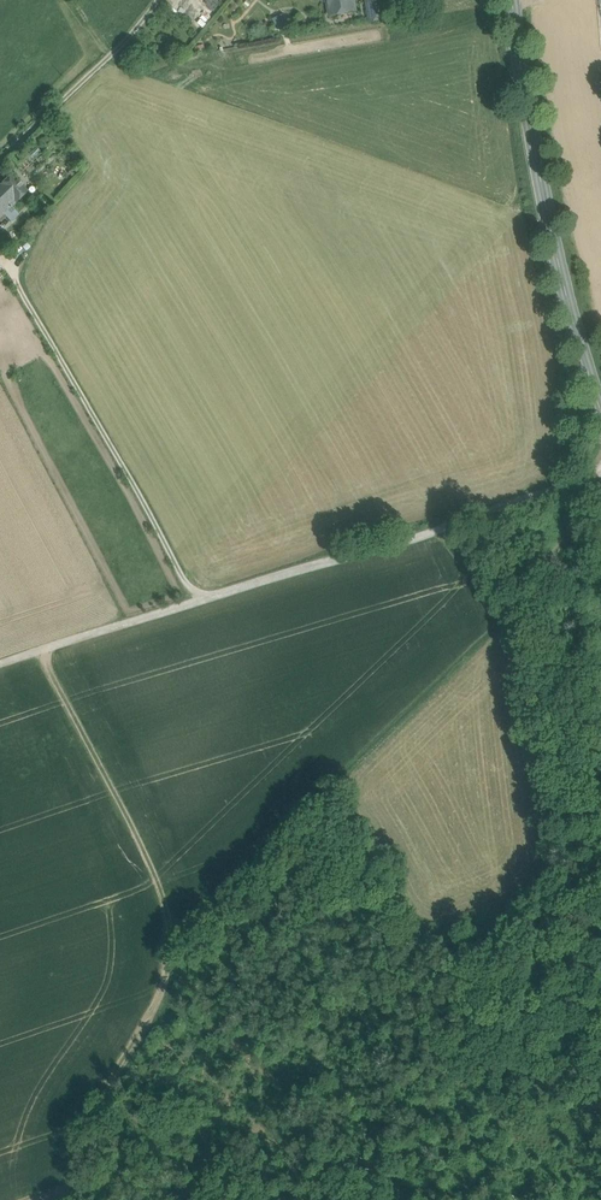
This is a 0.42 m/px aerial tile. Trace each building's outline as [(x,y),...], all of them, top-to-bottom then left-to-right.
[(331,17),(356,13),(354,0),(328,0),(331,17)] [(379,0),(367,2),(370,21),(383,19),(380,5),(379,0)] [(396,3),(380,5),(383,19),(398,17),(396,3)] [(11,175),(0,185),(0,186),(16,203),(28,192),(11,175)] [(4,214),(12,207),(16,203),(0,186),(0,218),(4,214)] [(12,207),(4,214),(11,221),(18,214),(12,207)] [(8,235),(1,241),(9,250),(16,245),(8,235)]
